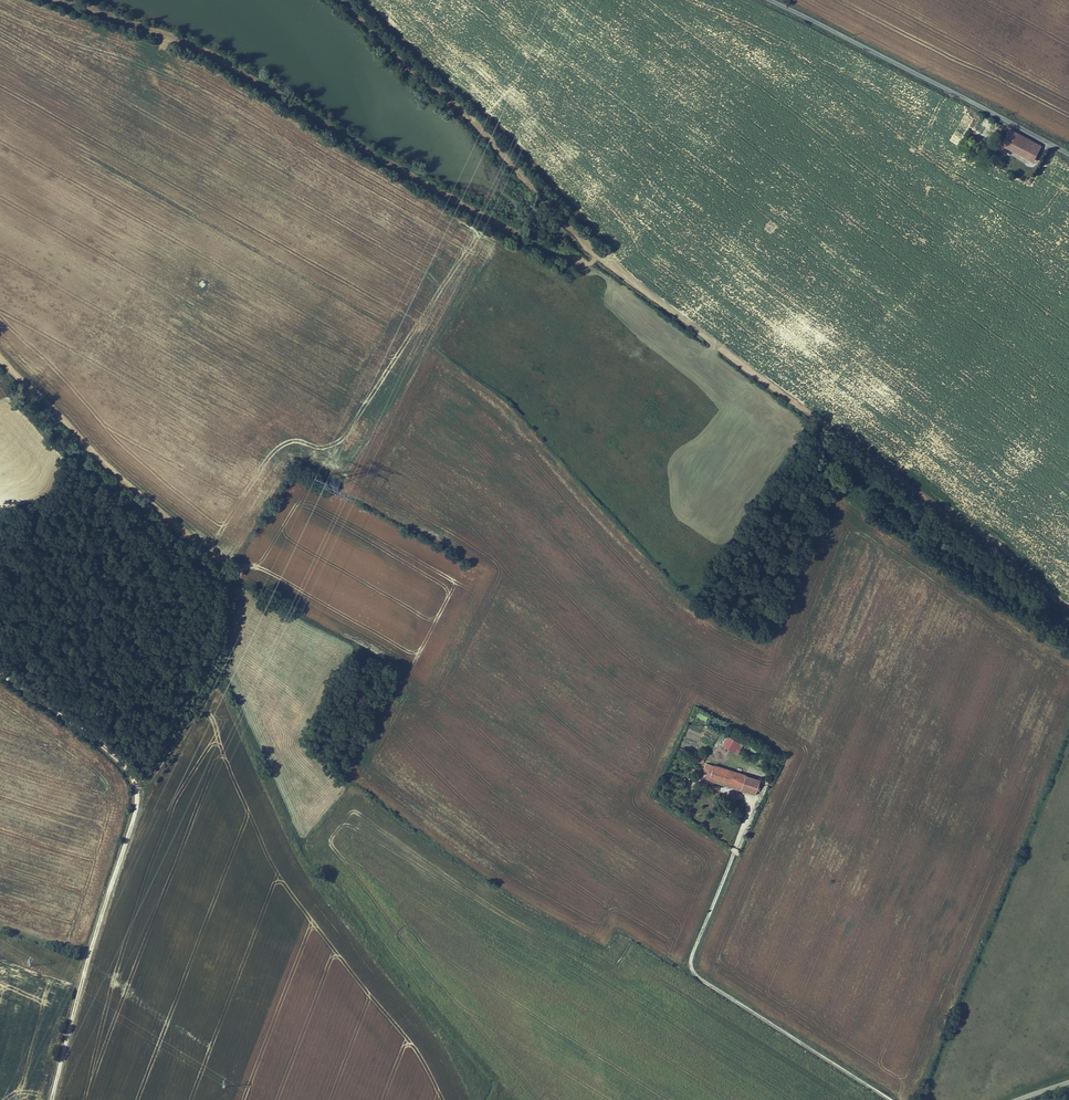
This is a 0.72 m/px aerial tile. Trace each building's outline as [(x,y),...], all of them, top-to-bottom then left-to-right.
[(1022,158),(1031,144),(1007,131),(998,146),(1022,158)] [(1043,150),(1031,144),(1022,158),(1034,164),(1043,150)] [(734,740),(722,733),(717,743),(729,750),(734,740)] [(697,774),(727,785),(732,772),(702,761),(697,774)] [(755,780),(732,772),(727,785),(750,793),(755,780)]
